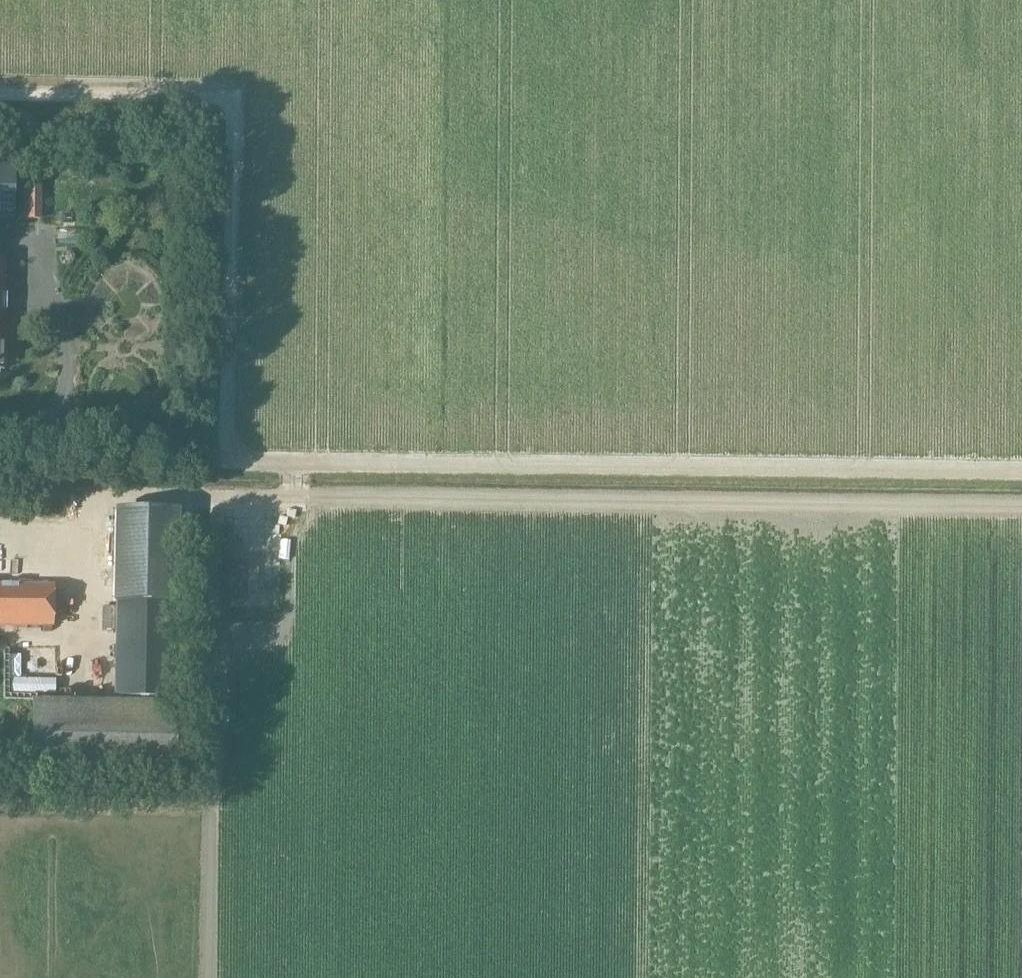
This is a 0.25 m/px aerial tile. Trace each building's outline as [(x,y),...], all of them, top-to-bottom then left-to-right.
[(16,161),(0,161),(0,219),(15,219),(16,161)] [(43,220),(43,178),(20,178),(20,220),(43,220)] [(117,600),(116,697),(172,698),(173,600),(177,600),(178,510),(114,510),(113,600),(117,600)] [(53,625),(54,585),(0,585),(0,625),(53,625)] [(7,638),(8,666),(36,665),(35,637),(7,638)] [(36,701),(35,776),(171,778),(172,703),(36,701)]
